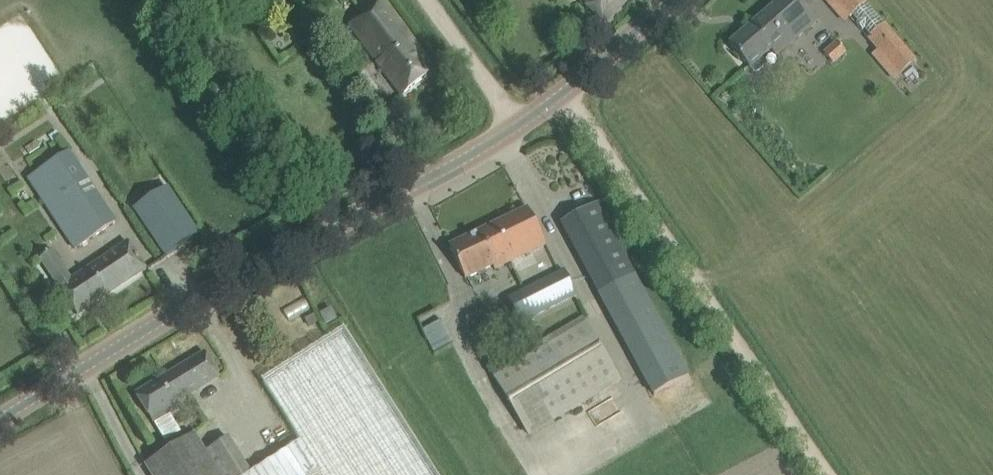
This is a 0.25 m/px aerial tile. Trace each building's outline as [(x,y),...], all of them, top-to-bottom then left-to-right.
[(401,93),(435,69),(386,0),(382,0),(350,22),(401,93)] [(590,9),(605,23),(626,0),(580,0),(590,9)] [(818,19),(802,0),(780,0),(729,44),(749,68),(750,67),(753,70),(757,71),(763,65),(764,62),(760,58),(770,50),(775,56),(818,19)] [(841,6),(888,62),(904,49),(862,0),(826,0),(836,11),(841,6)] [(837,42),(824,53),(832,62),(845,51),(837,42)] [(116,223),(68,152),(28,178),(76,250),(116,223)] [(155,239),(166,256),(198,234),(187,218),(168,188),(135,209),(155,239)] [(561,222),(600,296),(636,277),(596,203),(561,222)] [(545,245),(528,209),(449,246),(466,281),(493,268),(494,269),(545,245)] [(39,258),(77,315),(146,269),(128,242),(73,279),(53,249),(39,258)] [(510,299),(521,322),(576,294),(564,271),(510,299)] [(304,285),(312,300),(323,294),(316,279),(304,285)] [(322,314),(327,324),(337,319),(332,309),(322,314)] [(313,315),(304,320),(308,327),(317,322),(313,315)] [(491,371),(529,435),(621,381),(583,317),(491,371)] [(422,327),(432,350),(450,343),(440,319),(422,327)] [(344,328),(262,380),(301,441),(247,474),(437,474),(344,328)] [(175,403),(219,377),(205,352),(136,394),(169,450),(185,440),(169,413),(178,408),(175,403)] [(195,434),(185,440),(169,450),(146,465),(153,474),(220,474),(195,434)]
